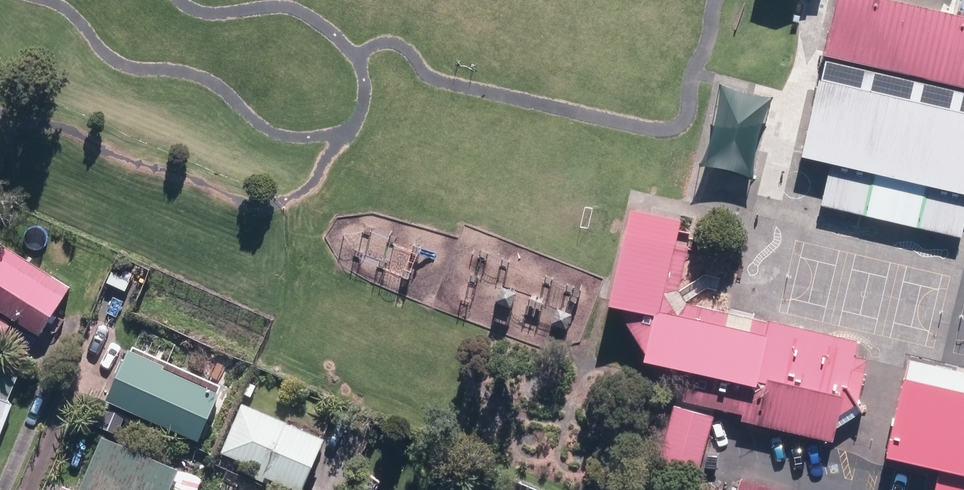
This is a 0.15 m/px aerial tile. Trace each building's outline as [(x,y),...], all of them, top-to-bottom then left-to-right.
[(833,0),(817,60),(963,97),(963,34),(833,0)] [(820,80),(803,158),(832,164),(823,206),(865,216),(875,174),(929,186),(920,227),(962,237),(963,228),(963,111),(820,80)] [(769,99),(722,86),(700,168),(747,181),(769,99)] [(698,245),(633,229),(615,305),(656,315),(645,363),(685,373),(679,398),(740,413),(738,420),(846,446),(868,359),(853,355),(855,345),(684,303),(698,245)] [(0,246),(0,309),(40,336),(71,291),(1,244),(0,246)] [(0,318),(0,344),(3,346),(15,327),(0,318)] [(130,351),(109,400),(203,441),(224,392),(130,351)] [(7,402),(21,369),(0,360),(0,399),(7,402)] [(904,377),(886,457),(941,469),(936,489),(963,489),(963,391),(904,377)] [(14,405),(7,402),(0,399),(0,439),(14,405)] [(244,403),(221,453),(303,489),(326,440),(244,403)] [(718,418),(675,405),(653,477),(696,489),(718,418)] [(183,468),(105,437),(84,489),(174,489),(183,468)] [(740,489),(783,489),(746,475),(740,489)]
